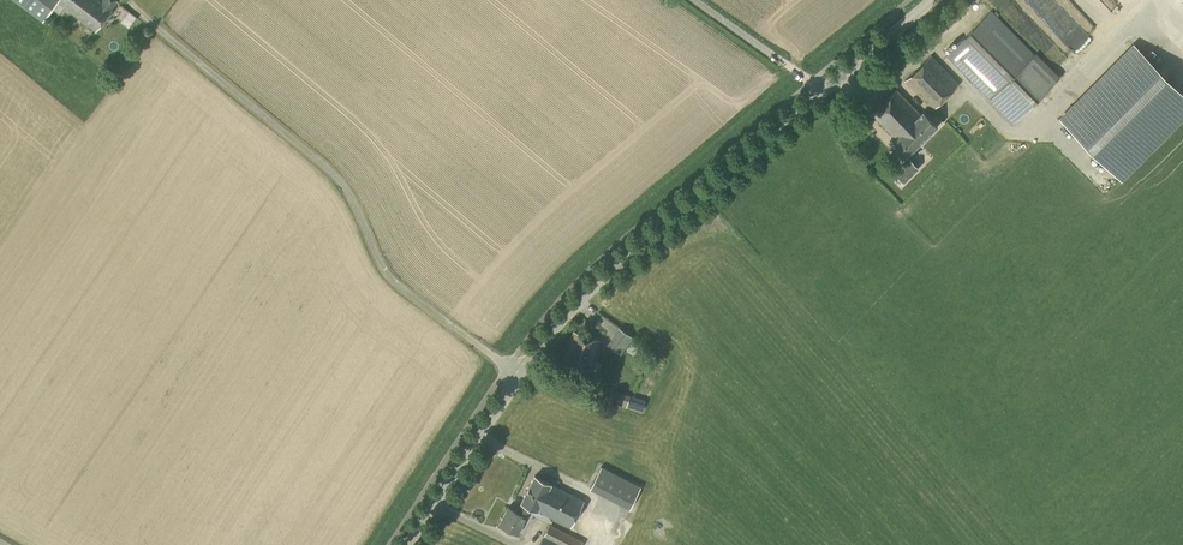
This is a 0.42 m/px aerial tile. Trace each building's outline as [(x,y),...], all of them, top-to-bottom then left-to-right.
[(43,20),(57,1),(97,30),(112,10),(111,9),(118,1),(116,0),(102,0),(101,2),(99,0),(16,0),(43,20)] [(1050,0),(1028,0),(1062,33),(1073,23),(1050,0)] [(1023,7),(1016,11),(1024,24),(1031,20),(1023,7)] [(1034,55),(991,12),(947,55),(990,99),(1013,122),(1058,79),(1034,55)] [(1092,14),(1056,48),(1071,63),(1107,29),(1092,14)] [(1053,43),(1042,31),(1033,38),(1044,51),(1053,43)] [(1136,42),(1063,118),(1123,178),(1182,114),(1182,87),(1136,42)] [(932,110),(959,83),(931,55),(904,82),(932,110)] [(920,115),(896,90),(872,113),(896,138),(893,140),(908,155),(938,126),(923,111),(920,115)] [(903,183),(919,168),(908,158),(900,165),(902,167),(894,174),(903,183)] [(620,354),(632,338),(618,328),(606,344),(620,354)] [(562,364),(588,373),(600,342),(574,332),(562,364)] [(608,402),(627,407),(630,395),(611,389),(608,402)] [(609,471),(601,467),(600,468),(590,489),(599,493),(624,506),(626,507),(630,509),(641,486),(627,480),(609,471)] [(517,510),(508,506),(499,523),(518,532),(527,515),(527,516),(532,507),(552,518),(571,527),(585,500),(582,499),(535,474),(521,501),(517,510)] [(550,524),(539,544),(581,544),(583,541),(550,524)]
